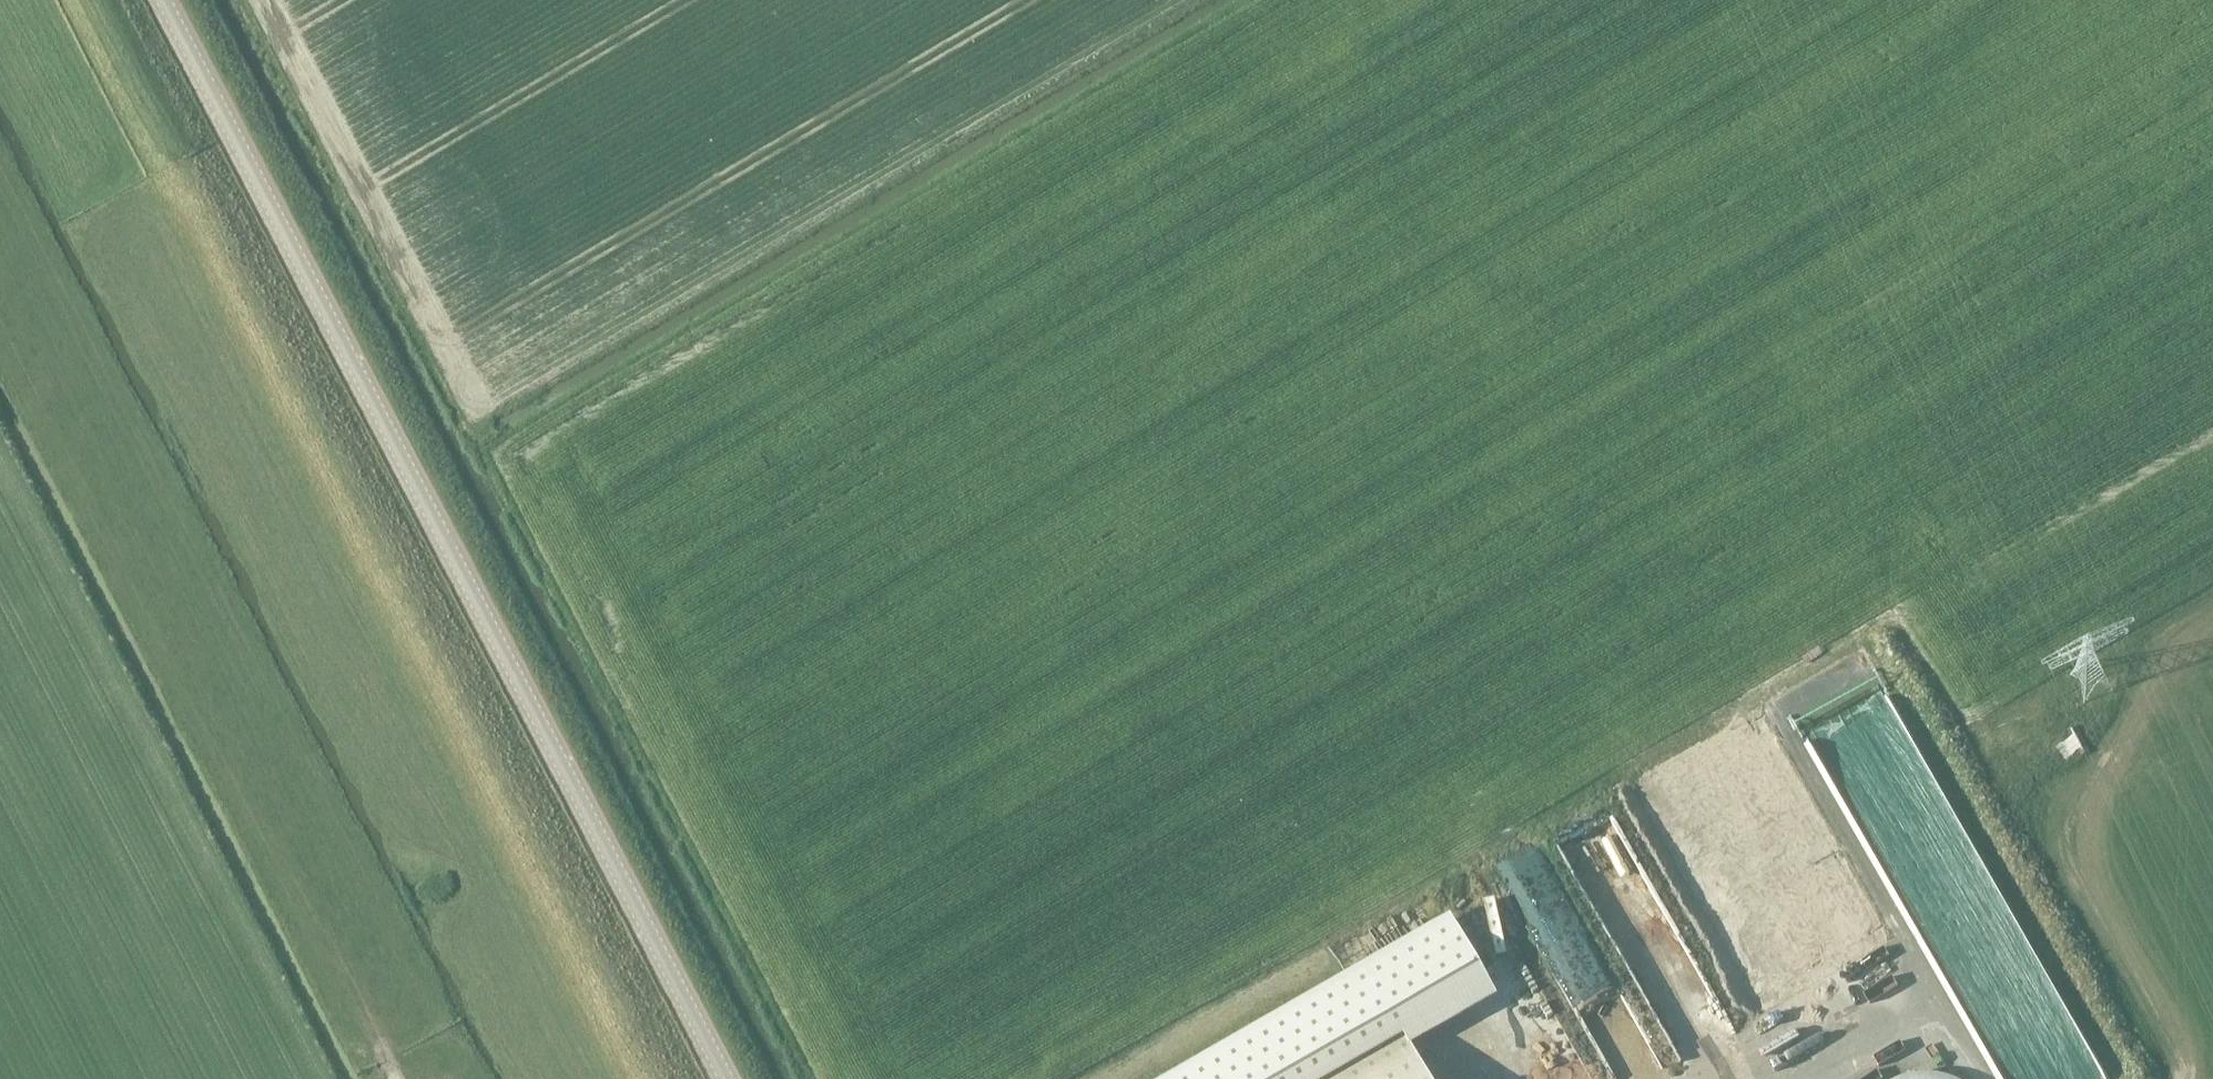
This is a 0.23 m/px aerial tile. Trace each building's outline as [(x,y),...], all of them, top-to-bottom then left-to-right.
[(1406,1039),(1493,990),(1452,919),(1174,1078),(1336,1078),(1406,1039)] [(1363,952),(1386,939),(1374,919),(1352,932),(1363,952)] [(1561,939),(1604,1031),(1626,1021),(1635,1039),(1641,1036),(1644,1041),(1653,1037),(1606,934),(1580,946),(1574,933),(1561,939)] [(1553,1078),(1601,1078),(1554,997),(1517,1018),(1553,1078)] [(1782,1049),(1793,1046),(1787,1021),(1775,1024),(1782,1049)] [(1406,1039),(1336,1078),(1429,1078),(1406,1039)] [(1070,1059),(1075,1069),(1093,1060),(1088,1050),(1070,1059)]
